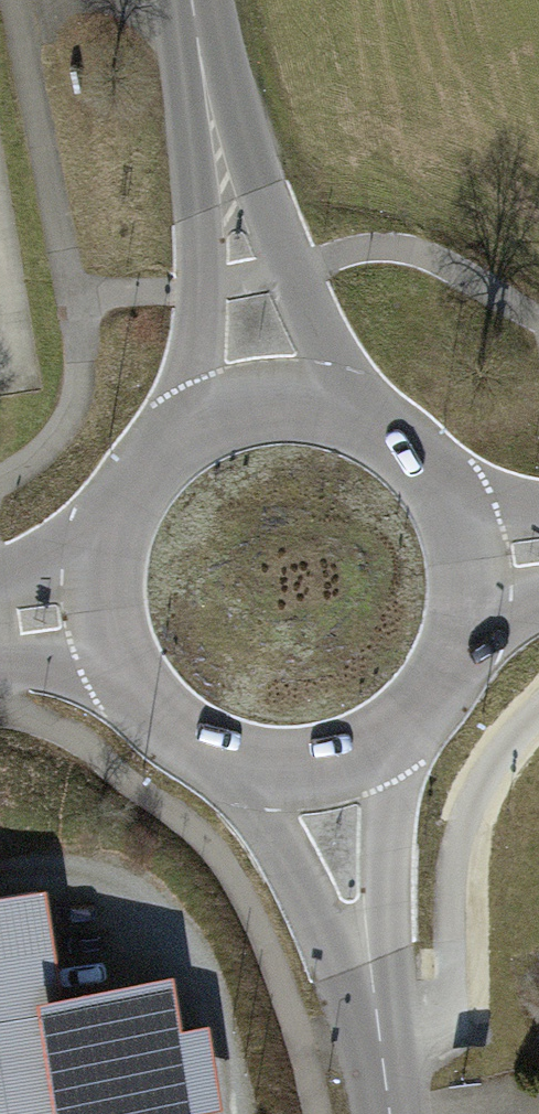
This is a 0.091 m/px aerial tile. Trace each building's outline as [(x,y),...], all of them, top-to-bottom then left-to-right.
[(0,900),(0,1113),(181,1113),(158,977),(61,993),(44,893),(0,900)]
